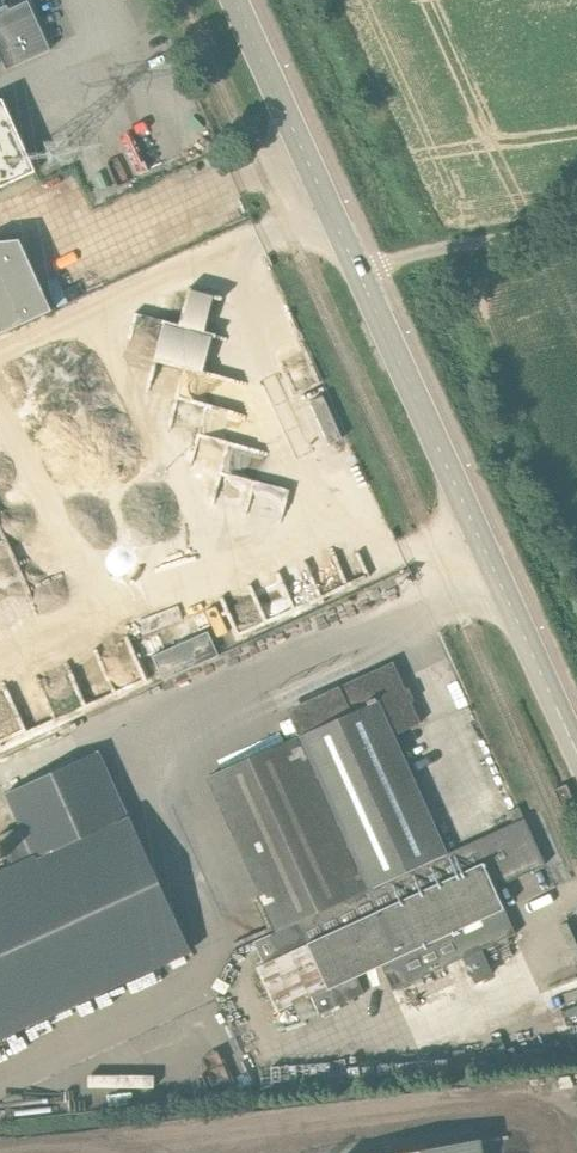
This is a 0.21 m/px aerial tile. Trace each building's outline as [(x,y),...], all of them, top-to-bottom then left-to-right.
[(2,59),(7,70),(51,50),(29,1),(0,14),(0,60),(2,59)] [(0,100),(0,188),(35,172),(2,99),(0,100)] [(113,686),(148,671),(120,606),(85,621),(113,686)] [(153,657),(163,680),(218,656),(208,632),(153,657)] [(277,928),(447,854),(393,735),(421,723),(393,662),(340,686),(342,691),(291,715),(301,736),(208,777),(277,928)] [(128,817),(99,752),(7,794),(22,827),(0,837),(0,842),(12,870),(128,817)] [(555,790),(554,791),(562,807),(574,801),(567,785),(559,789),(555,790)] [(524,818),(520,807),(509,812),(514,823),(524,818)] [(447,854),(277,928),(278,931),(272,934),(281,956),(264,965),(284,1010),(382,965),(394,991),(517,934),(495,888),(546,865),(525,819),(447,854)] [(479,1139),(403,1152),(482,1152),(479,1139)]
